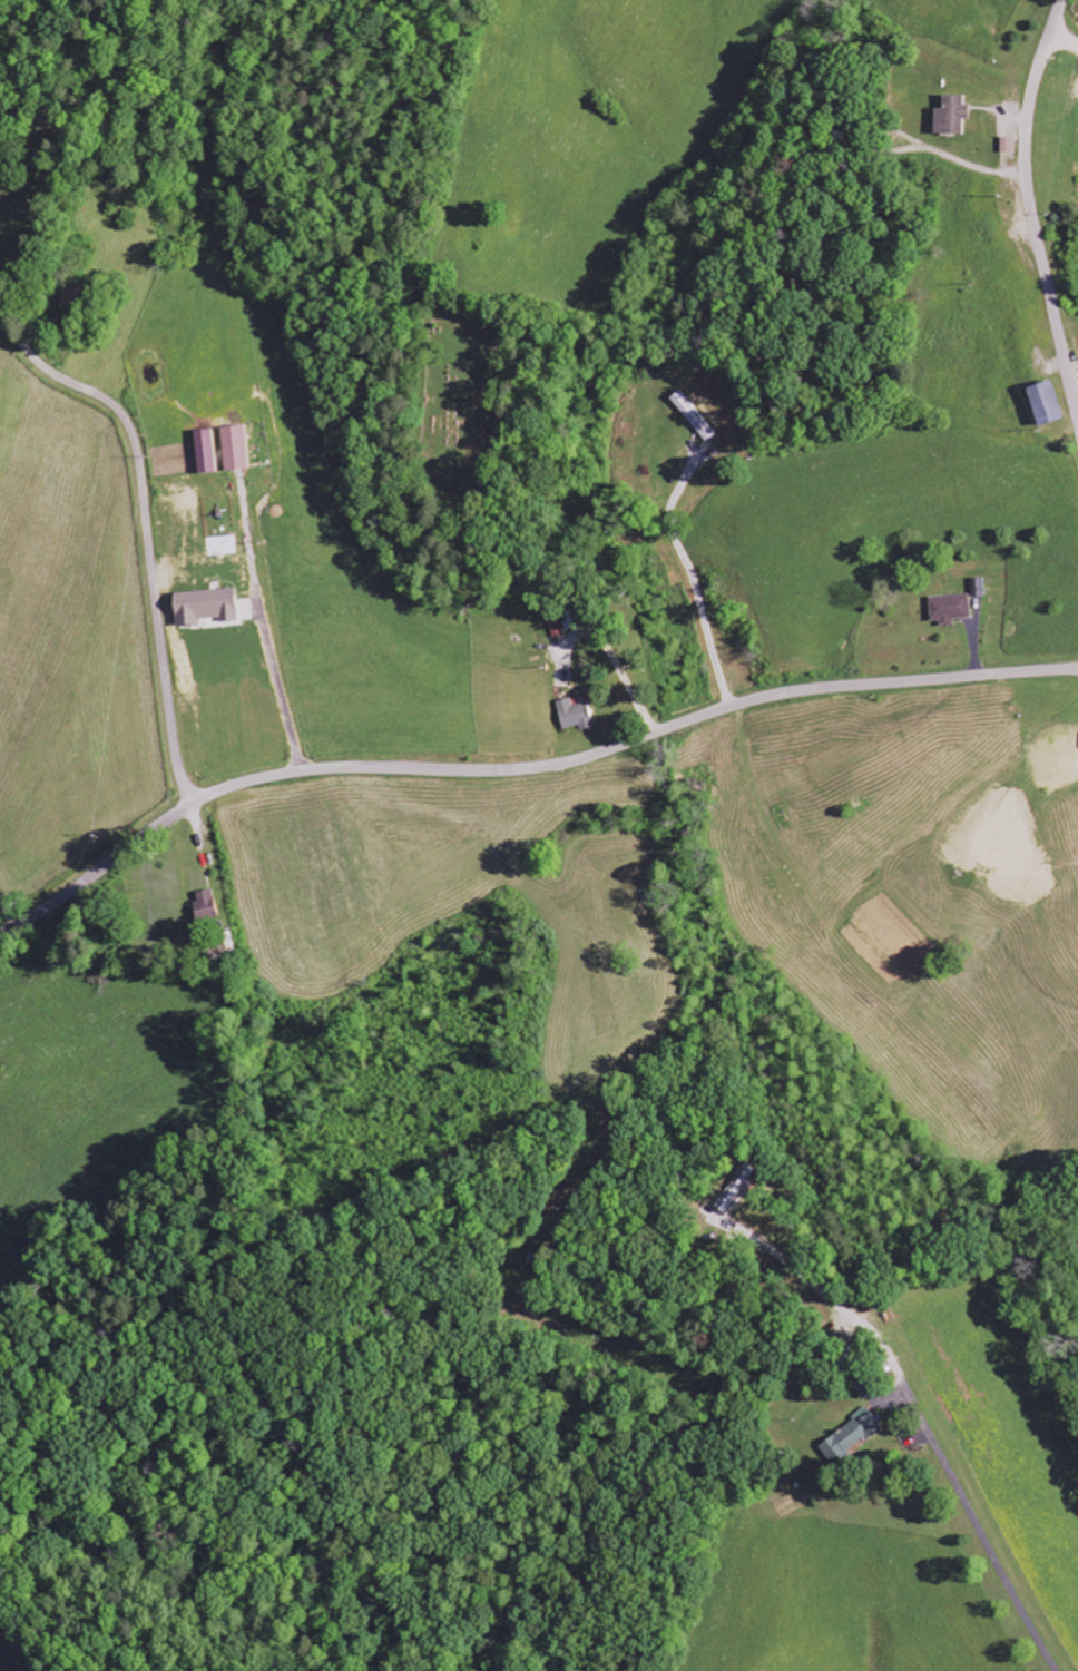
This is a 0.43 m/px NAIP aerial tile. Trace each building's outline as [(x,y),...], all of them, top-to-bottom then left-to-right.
[(965,97),(941,96),(940,110),(932,109),(931,135),(960,136),(961,121),(964,121),(965,97)] [(998,153),(1011,154),(1011,139),(999,139),(998,153)] [(1061,421),(1049,383),(1025,390),(1037,429),(1061,421)] [(219,430),(225,474),(250,470),(243,426),(219,430)] [(196,475),(215,474),(213,431),(194,432),(196,475)] [(175,626),(201,626),(200,621),(237,620),(236,589),(173,592),(175,626)] [(939,627),(953,626),(953,620),(969,619),(969,595),(928,597),(929,621),(938,621),(939,627)] [(564,635),(558,617),(548,621),(553,639),(564,635)] [(594,727),(588,703),(573,706),(571,698),(556,702),(563,730),(579,726),(580,730),(594,727)] [(197,901),(193,901),(195,922),(217,919),(214,890),(196,892),(197,901)] [(754,1169),(744,1162),(711,1206),(722,1214),(741,1189),(746,1192),(754,1182),(748,1178),(754,1169)] [(830,1464),(882,1430),(870,1411),(817,1445),(830,1464)]
